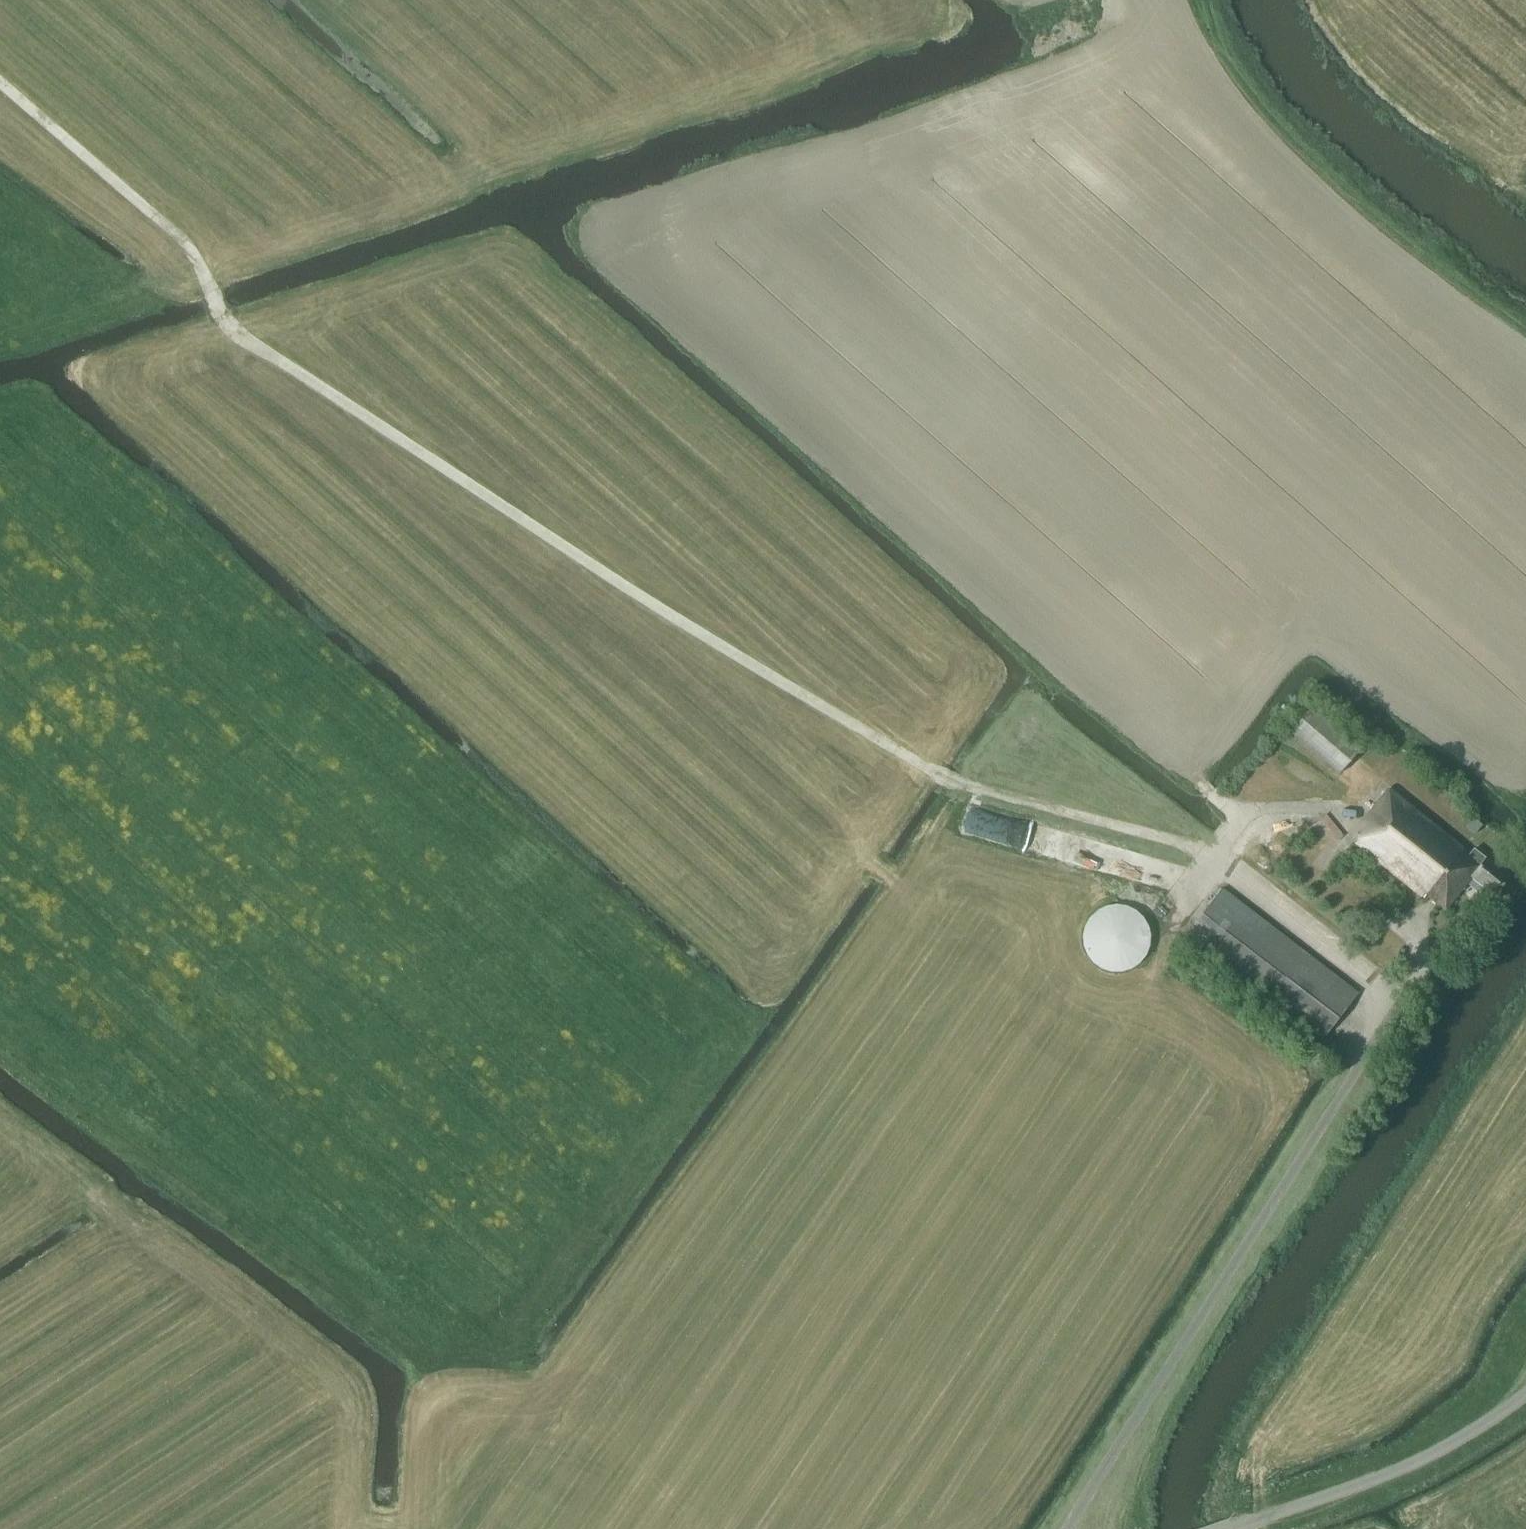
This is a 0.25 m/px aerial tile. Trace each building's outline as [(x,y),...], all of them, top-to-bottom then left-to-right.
[(1338,775),(1361,749),(1311,706),(1289,732),(1338,775)] [(1471,852),(1389,789),(1361,825),(1365,829),(1354,844),(1374,859),(1378,863),(1422,897),(1424,895),(1445,911),(1470,878),(1494,896),(1510,876),(1474,848),(1471,852)] [(974,811),(969,835),(1032,848),(1031,852),(1097,865),(1102,838),(974,811)] [(1474,834),(1481,825),(1472,818),(1465,827),(1474,834)] [(1317,1043),(1356,992),(1220,888),(1181,939),(1317,1043)] [(1114,969),(1118,969),(1121,969),(1125,968),(1130,967),(1133,965),(1135,963),(1139,961),(1142,957),(1144,954),(1146,951),(1147,947),(1148,944),(1149,941),(1148,935),(1147,931),(1147,929),(1146,927),(1145,925),(1144,923),(1143,921),(1141,920),(1139,917),(1137,916),(1135,914),(1132,912),(1129,910),(1124,909),(1120,908),(1118,908),(1116,908),(1113,908),(1110,909),(1107,910),(1103,911),(1100,913),(1096,916),(1093,919),(1091,921),(1088,925),(1087,928),(1086,930),(1086,932),(1085,936),(1085,938),(1085,940),(1085,942),(1085,948),(1087,951),(1088,953),(1089,955),(1091,958),(1095,961),(1098,964),(1101,966),(1104,967),(1109,969),(1111,969),(1114,969)]
